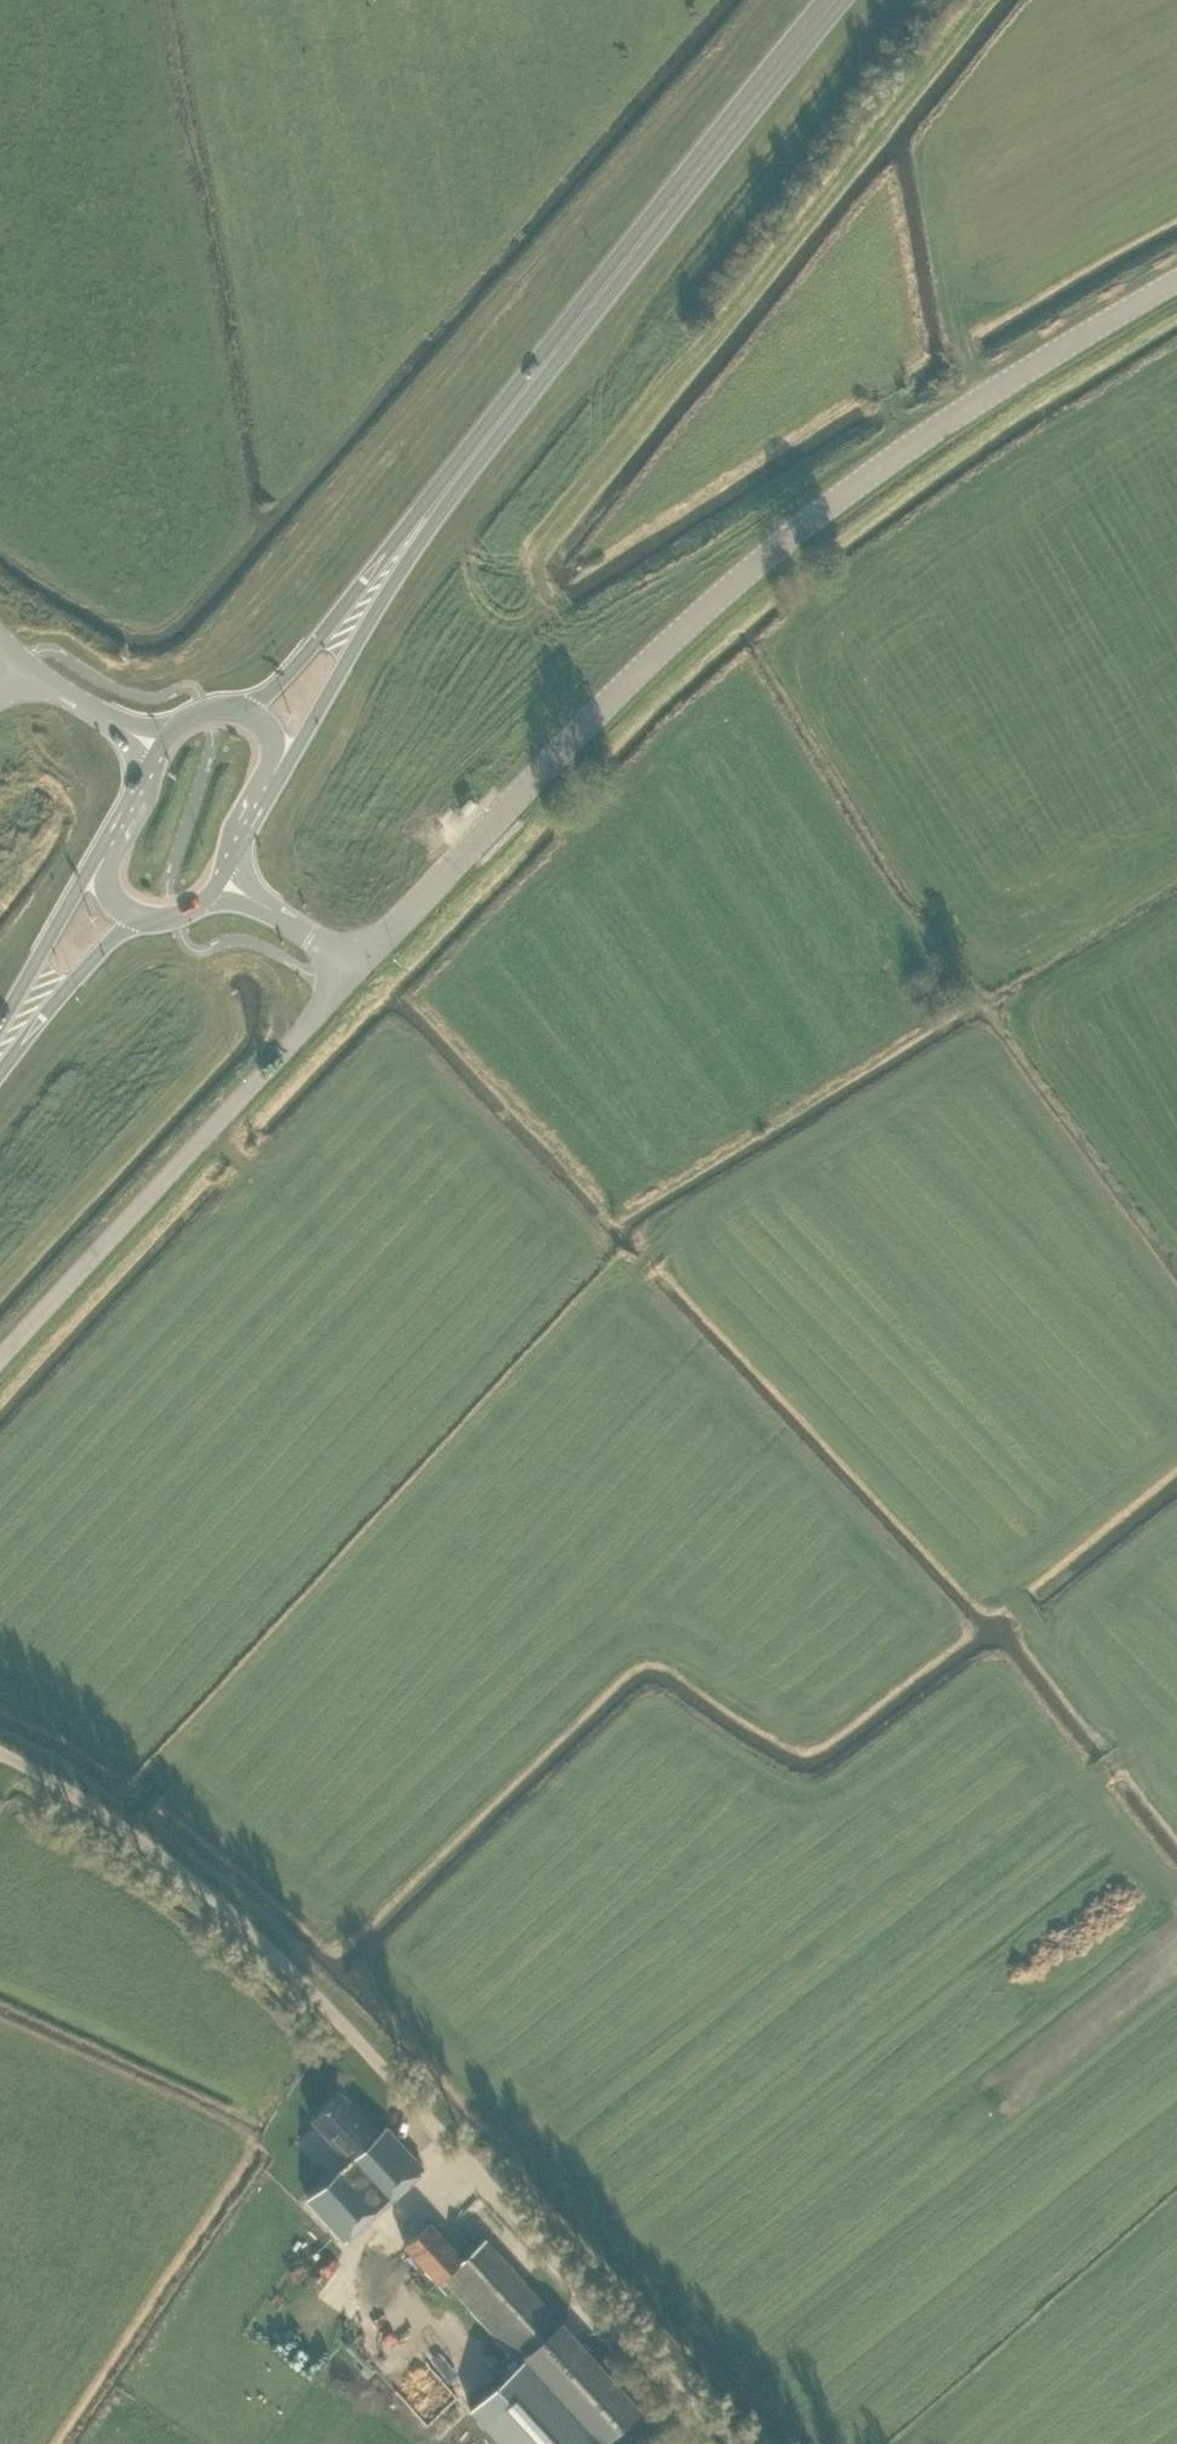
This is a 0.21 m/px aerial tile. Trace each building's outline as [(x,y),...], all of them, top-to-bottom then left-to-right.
[(965,1002),(955,988),(943,997),(953,1011),(965,1002)] [(308,2199),(346,2241),(425,2169),(387,2127),(379,2134),(342,2094),(313,2121),(350,2161),(308,2199)] [(565,2324),(487,2239),(465,2259),(430,2222),(405,2246),(439,2282),(442,2280),(520,2364),(470,2410),(502,2443),(606,2443),(643,2410),(565,2324)]
